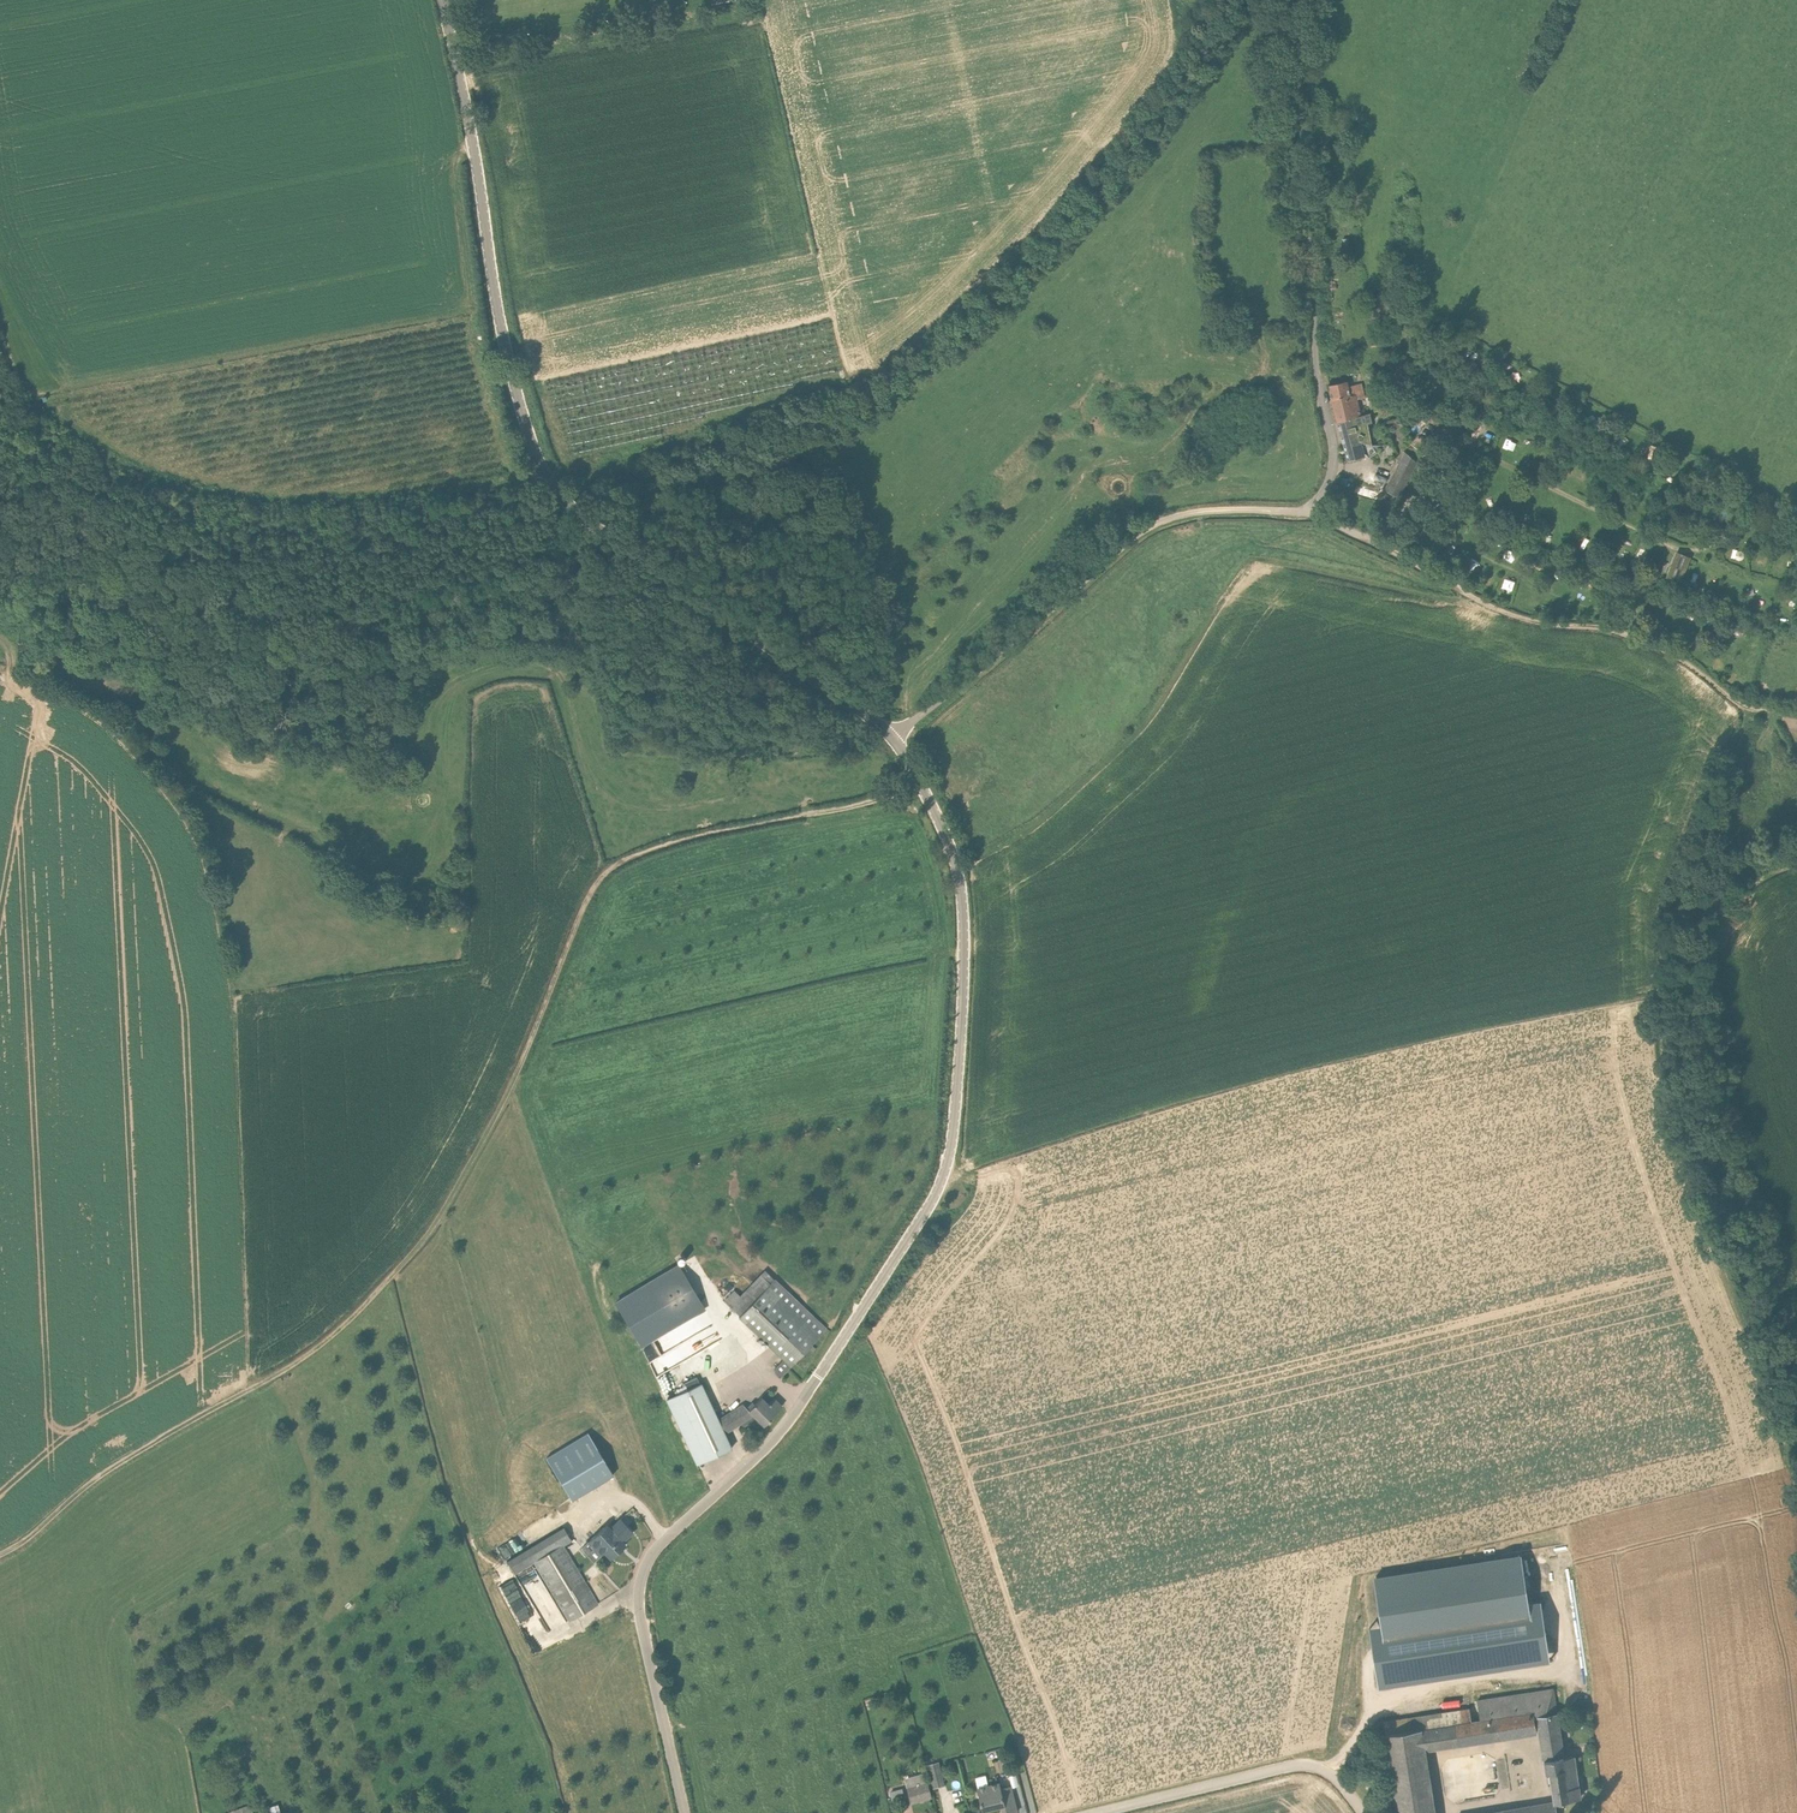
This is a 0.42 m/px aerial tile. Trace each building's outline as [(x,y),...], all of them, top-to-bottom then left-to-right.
[(1396,386),(1422,352),(1416,348),(1391,382),(1396,386)] [(1439,371),(1437,370),(1427,362),(1421,370),(1435,382),(1439,377),(1436,374),(1439,371)] [(1361,416),(1356,399),(1365,397),(1362,384),(1348,387),(1347,381),(1329,386),(1338,422),(1361,416)] [(1422,415),(1426,421),(1432,416),(1428,410),(1422,415)] [(1338,422),(1342,436),(1348,460),(1364,455),(1364,454),(1366,453),(1369,458),(1377,453),(1372,445),(1368,423),(1373,423),(1370,413),(1366,414),(1361,416),(1338,422)] [(1405,452),(1396,470),(1409,477),(1417,462),(1405,452)] [(1386,489),(1382,496),(1389,500),(1385,506),(1391,509),(1394,502),(1396,502),(1399,496),(1398,496),(1409,477),(1396,470),(1386,489)] [(1678,558),(1670,580),(1679,583),(1688,561),(1678,558)] [(615,1305),(642,1348),(707,1307),(680,1264),(615,1305)] [(774,1280),(765,1270),(730,1306),(739,1316),(739,1317),(783,1359),(774,1369),(781,1376),(791,1366),(826,1329),(817,1320),(774,1279),(774,1280)] [(782,1406),(774,1398),(768,1404),(761,1397),(754,1404),(753,1402),(747,1408),(743,1404),(718,1419),(701,1383),(666,1399),(697,1465),(732,1448),(724,1432),(726,1432),(725,1431),(739,1425),(738,1423),(753,1415),(764,1426),(782,1406)] [(572,1500),(613,1475),(588,1433),(546,1458),(572,1500)] [(633,1533),(620,1519),(610,1528),(607,1525),(589,1541),(582,1548),(594,1561),(601,1554),(604,1552),(610,1559),(625,1545),(622,1542),(633,1533)] [(597,1604),(563,1546),(571,1541),(564,1527),(507,1561),(514,1573),(534,1562),(569,1621),(597,1604)] [(517,1536),(499,1547),(505,1557),(523,1546),(517,1536)] [(1382,1627),(1369,1629),(1378,1689),(1552,1662),(1542,1603),(1530,1605),(1522,1556),(1375,1579),(1382,1627)] [(517,1614),(530,1608),(516,1580),(504,1586),(517,1614)] [(1470,1709),(1384,1722),(1386,1735),(1398,1812),(1435,1812),(1425,1750),(1536,1733),(1533,1717),(1537,1716),(1546,1771),(1550,1770),(1555,1802),(1490,1812),(1557,1812),(1555,1802),(1580,1798),(1574,1756),(1563,1757),(1553,1689),(1477,1700),(1478,1708),(1480,1719),(1472,1721),(1470,1709)] [(929,1773),(933,1789),(945,1786),(940,1770),(929,1773)] [(911,1803),(932,1797),(929,1782),(907,1788),(911,1803)] [(1000,1782),(978,1788),(984,1811),(1005,1805),(1007,1812),(1013,1812),(1018,1812),(1011,1786),(1001,1788),(1000,1782)] [(890,1792),(892,1800),(905,1797),(903,1789),(890,1792)] [(272,1812),(283,1812),(279,1802),(269,1806),(272,1812)]
